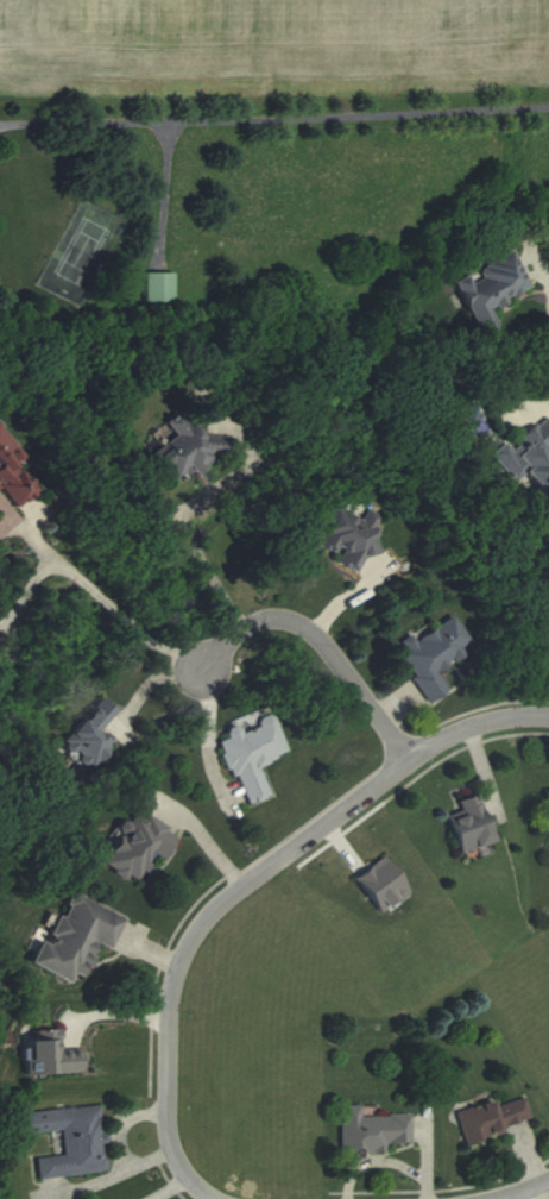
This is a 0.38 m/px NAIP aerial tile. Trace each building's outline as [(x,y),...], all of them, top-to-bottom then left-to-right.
[(488,307),(528,289),(512,251),(465,272),(466,274),(453,279),(478,334),(496,326),(488,307)] [(171,272),(141,272),(141,301),(171,301),(171,272)] [(226,441),(215,430),(203,441),(173,411),(161,423),(171,434),(147,457),(177,488),(226,441)] [(512,482),(523,473),(545,501),(548,498),(548,457),(541,447),(548,441),(548,428),(541,418),(509,444),(505,439),(488,452),(512,482)] [(12,525),(20,519),(11,507),(34,490),(14,462),(20,457),(0,429),(0,508),(12,525)] [(367,553),(383,516),(363,507),(360,513),(327,498),(308,539),(338,553),(334,562),(355,571),(364,551),(367,553)] [(445,689),(433,671),(461,653),(457,646),(467,640),(448,612),(393,649),(428,700),(445,689)] [(112,712),(96,697),(55,742),(86,771),(111,744),(96,730),(112,712)] [(256,763),(284,754),(271,713),(222,729),(225,739),(216,742),(227,776),(235,773),(244,803),(266,796),(256,763)] [(455,799),(459,815),(446,819),(455,851),(488,842),(475,794),(455,799)] [(129,807),(98,863),(131,882),(148,852),(160,858),(174,832),(129,807)] [(24,963),(66,982),(70,974),(77,977),(93,942),(108,948),(122,916),(66,891),(55,915),(47,912),(24,963)] [(21,1075),(78,1073),(77,1050),(55,1051),(55,1037),(19,1038),(21,1075)] [(529,1122),(522,1094),(455,1111),(463,1139),(529,1122)] [(19,1112),(21,1134),(61,1129),(63,1155),(35,1158),(38,1178),(105,1171),(98,1104),(19,1112)] [(361,1114),(361,1105),(339,1106),(339,1148),(409,1148),(409,1114),(361,1114)]
